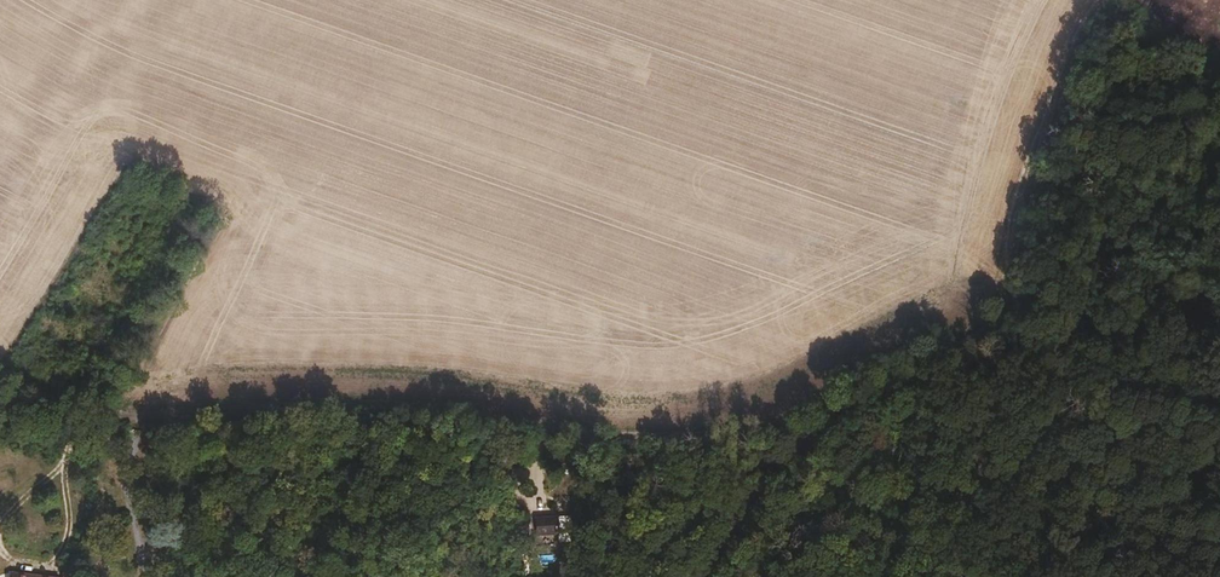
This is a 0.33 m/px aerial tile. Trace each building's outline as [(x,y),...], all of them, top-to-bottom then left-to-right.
[(557,526),(556,511),(534,512),(535,527),(557,526)]
